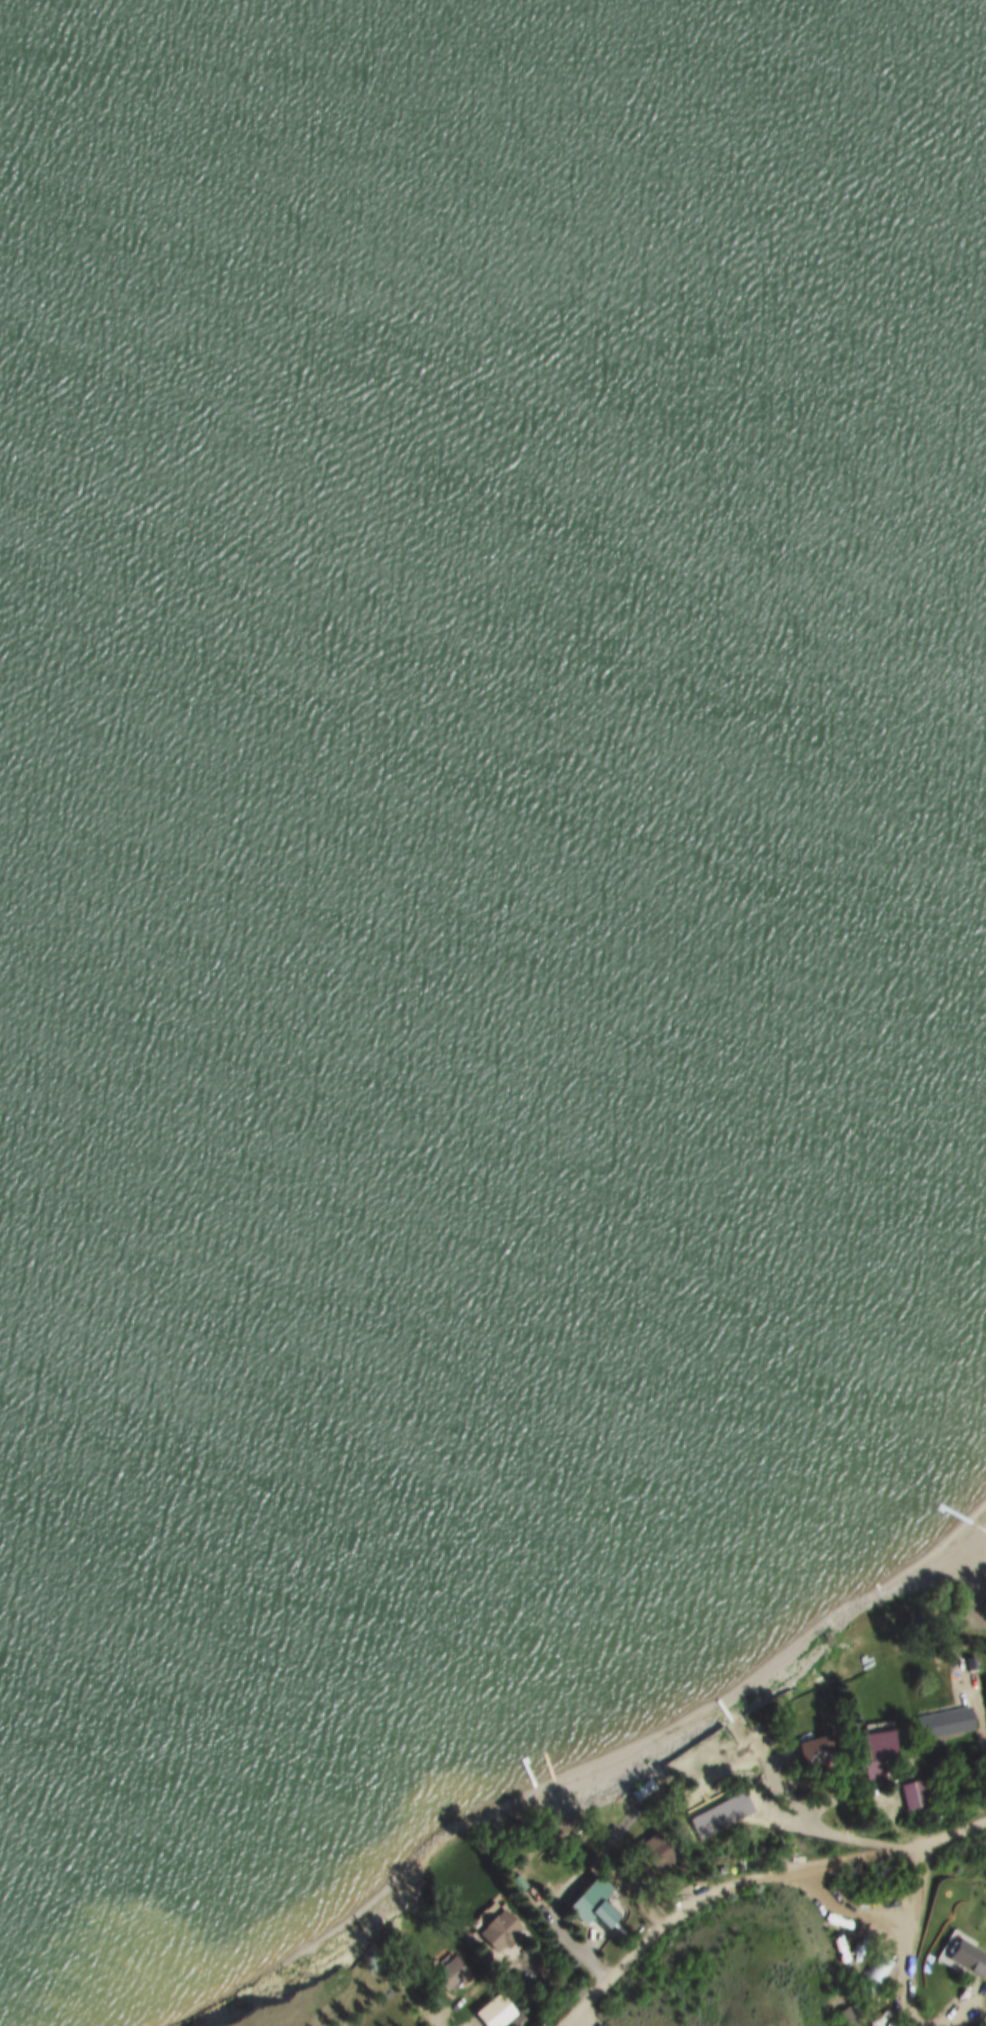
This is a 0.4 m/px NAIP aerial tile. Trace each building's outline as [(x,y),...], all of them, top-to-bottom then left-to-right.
[(959,1658),(969,1655),(971,1667),(961,1669),(959,1658)] [(914,1716),(964,1704),(969,1726),(919,1738),(914,1716)] [(855,1734),(891,1729),(895,1757),(878,1759),(880,1776),(861,1778),(855,1734)] [(802,1756),(795,1757),(791,1742),(828,1732),(832,1748),(824,1750),(826,1758),(804,1763),(802,1756)] [(623,1790),(642,1777),(649,1786),(630,1800),(623,1790)] [(895,1783),(917,1778),(923,1805),(901,1809),(895,1783)] [(654,1786),(649,1780),(635,1792),(640,1798),(654,1786)] [(691,1817),(729,1797),(739,1815),(700,1835),(691,1817)] [(635,1841),(654,1829),(671,1857),(633,1880),(621,1860),(640,1849),(635,1841)] [(584,1910),(574,1920),(558,1906),(589,1873),(604,1888),(596,1897),(613,1913),(600,1926),(584,1910)] [(471,1931),(499,1907),(515,1926),(487,1950),(471,1931)] [(949,1941),(952,1936),(985,1956),(973,1976),(940,1955),(943,1951),(939,1949),(946,1939),(949,1941)] [(449,1955),(462,1970),(438,1991),(425,1975),(449,1955)] [(896,1967),(883,1955),(857,1984),(869,1995),(896,1967)] [(510,2011),(492,2025),(480,2025),(467,2011),(491,1990),(510,2011)] [(843,2025),(861,2025),(845,2009),(836,2018),(843,2025)] [(510,2025),(520,2025),(525,2023),(521,2015),(508,2022),(510,2025)]
